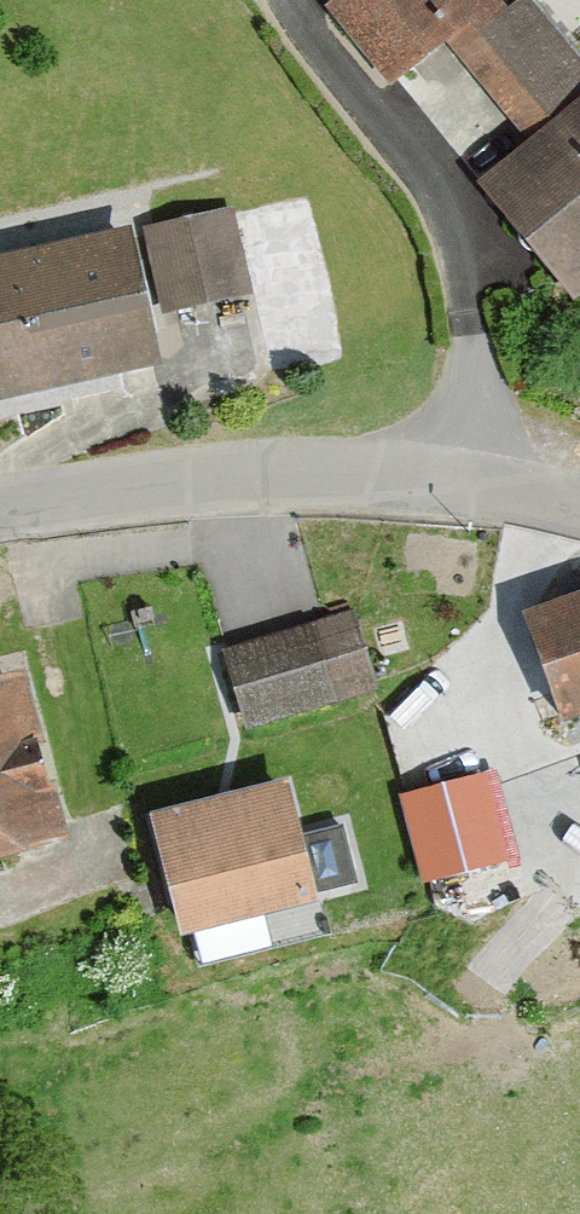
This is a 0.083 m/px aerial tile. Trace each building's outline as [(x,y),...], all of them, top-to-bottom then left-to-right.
[(484,0),(347,0),(332,12),(388,83),(488,4),(484,0)] [(524,2),(462,52),(532,138),(579,100),(579,70),(524,2)] [(485,193),(575,301),(579,297),(579,115),(485,193)] [(241,199),(163,211),(176,302),(255,291),(241,199)] [(0,254),(0,377),(4,396),(161,360),(129,224),(0,254)] [(538,628),(570,717),(579,713),(579,613),(538,628)] [(347,626),(233,659),(252,723),(366,690),(347,626)] [(0,708),(0,865),(53,852),(16,704),(0,708)] [(480,787),(407,806),(427,881),(500,861),(480,787)] [(309,907),(281,799),(158,830),(186,938),(309,907)]
